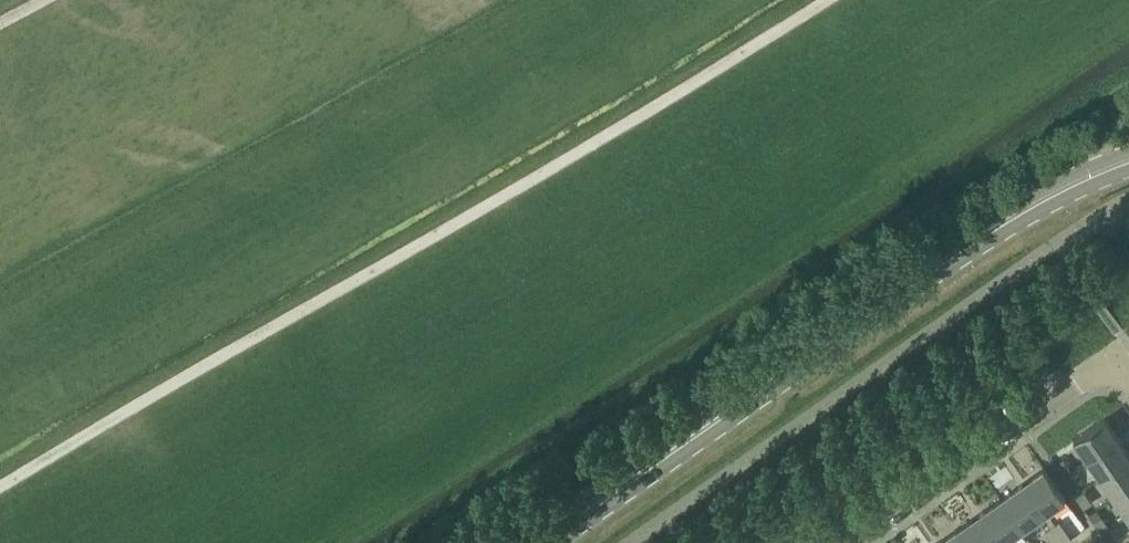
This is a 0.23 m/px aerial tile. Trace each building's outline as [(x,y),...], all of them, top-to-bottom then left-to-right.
[(1086,458),(1117,437),(1104,418),(1073,439),(1086,458)] [(1128,457),(1128,454),(1117,437),(1086,458),(1100,478),(1128,457)] [(1128,486),(1128,457),(1100,478),(1113,497),(1128,486)] [(1062,475),(1069,470),(1062,459),(1054,464),(1062,475)] [(1043,514),(1065,499),(1044,469),(1022,485),(1043,514)] [(1069,488),(1078,483),(1069,470),(1062,475),(1070,487),(1069,488)] [(1021,529),(1043,514),(1022,485),(1000,500),(1021,529)] [(1128,515),(1128,486),(1113,497),(1127,516),(1128,515)] [(1084,509),(1092,503),(1084,491),(1075,497),(1084,509)] [(1021,529),(1000,500),(979,515),(998,542),(1001,542),(1021,529)] [(979,515),(957,530),(965,542),(998,542),(979,515)] [(1101,534),(1109,528),(1102,517),(1094,523),(1101,534)] [(1072,539),(1060,522),(1051,528),(1062,542),(1066,542),(1072,539)] [(1051,528),(1045,532),(1052,542),(1062,542),(1051,528)] [(1118,540),(1109,528),(1101,534),(1108,542),(1113,542),(1118,540)] [(957,530),(939,542),(965,542),(957,530)]
